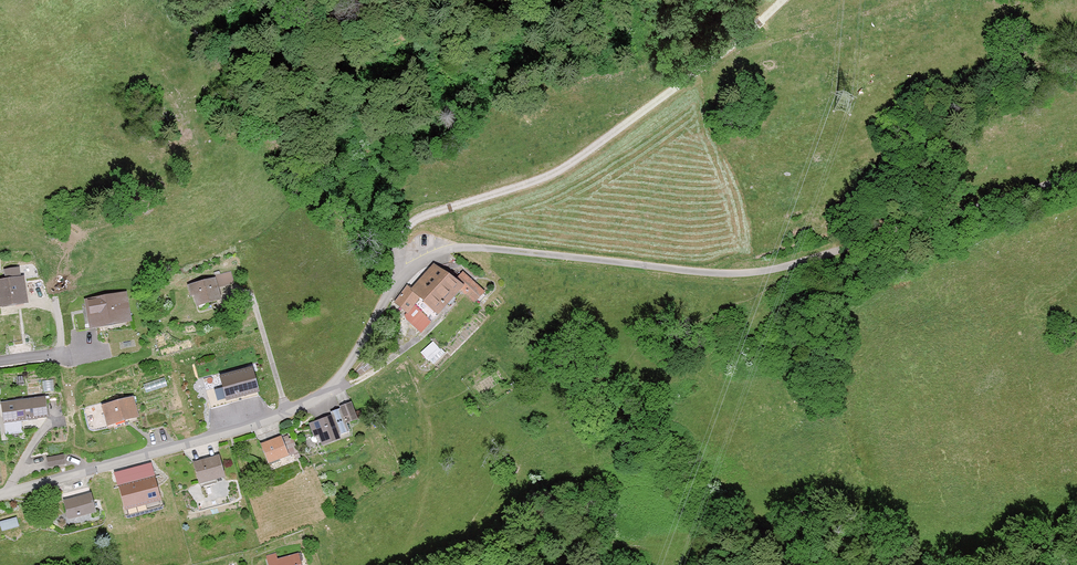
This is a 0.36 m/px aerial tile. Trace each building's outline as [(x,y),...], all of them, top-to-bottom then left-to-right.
[(487,288),(470,274),(463,282),(435,260),(414,287),(407,282),(394,298),(409,310),(403,316),(421,332),(442,309),(444,311),(461,288),(476,300),(487,288)] [(236,282),(232,269),(221,272),(225,285),(236,282)] [(25,275),(0,279),(0,307),(30,302),(25,275)] [(216,275),(191,283),(199,308),(224,300),(216,275)] [(134,321),(128,290),(86,299),(92,329),(134,321)] [(449,355),(434,338),(421,351),(436,367),(449,355)] [(253,367),(217,376),(224,403),(260,393),(253,367)] [(50,417),(47,395),(15,400),(18,421),(50,417)] [(108,425),(140,416),(135,395),(102,404),(108,425)] [(353,402),(315,420),(325,443),(364,425),(353,402)] [(292,454),(284,434),(262,442),(271,463),(292,454)] [(48,469),(67,465),(64,452),(45,456),(48,469)] [(228,475),(221,452),(195,460),(202,484),(228,475)] [(162,501),(155,479),(122,488),(128,510),(162,501)] [(100,512),(94,491),(65,500),(72,521),(100,512)] [(21,526),(18,515),(0,521),(4,531),(21,526)] [(301,562),(303,561),(301,553),(278,559),(276,553),(266,556),(268,564),(302,564),(301,562)]
